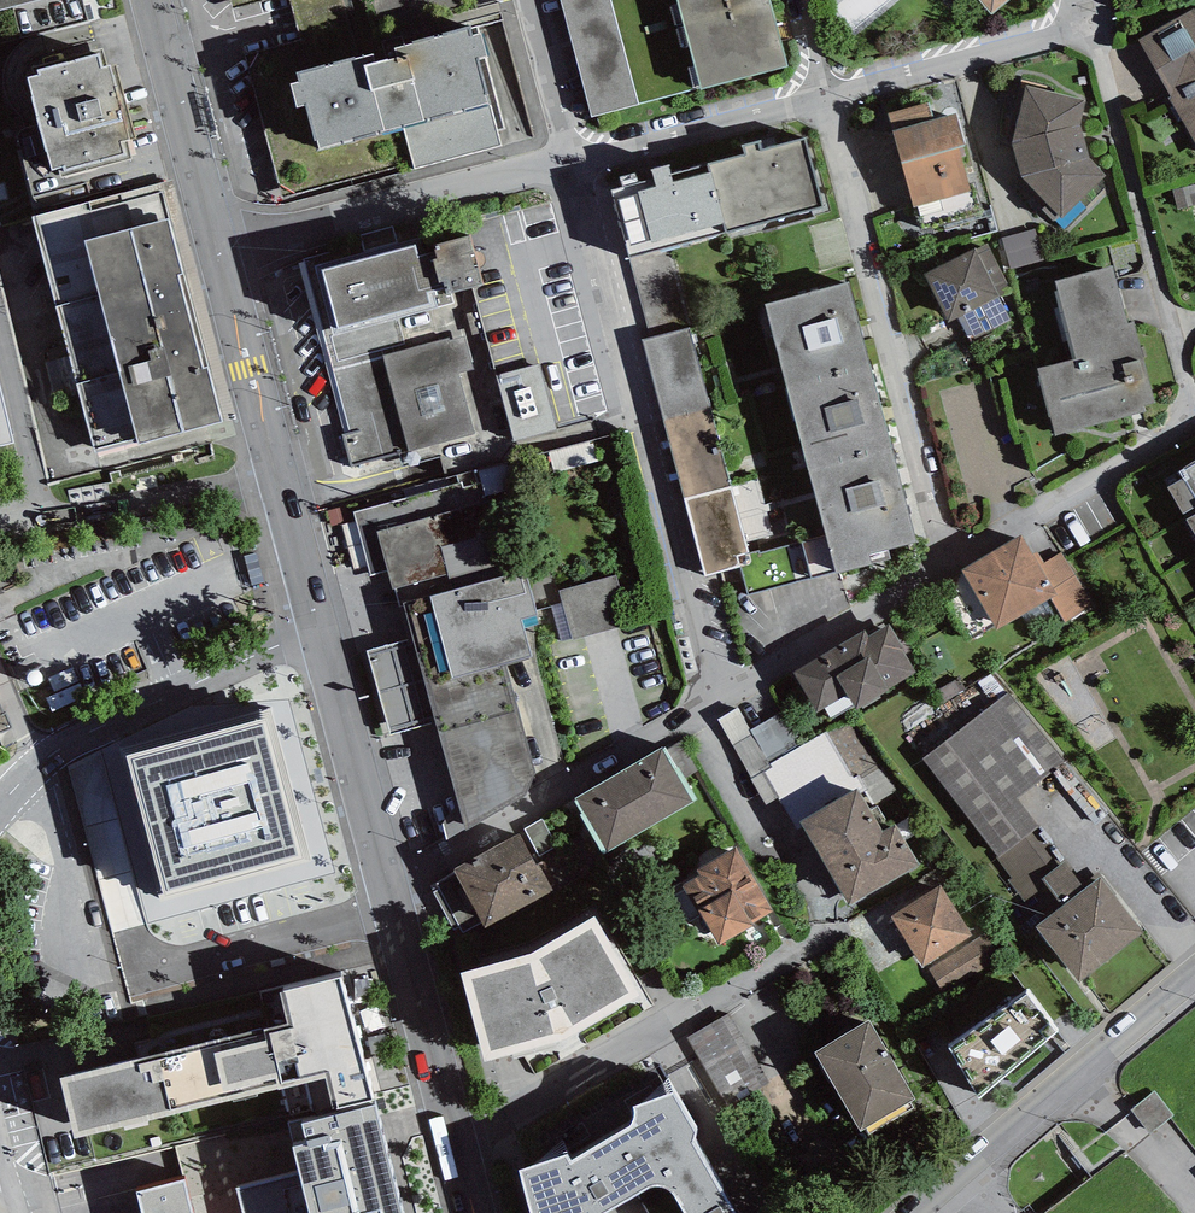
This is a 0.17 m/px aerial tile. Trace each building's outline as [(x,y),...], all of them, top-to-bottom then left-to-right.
[(36,0),(0,0),(0,9),(36,0)] [(232,9),(267,0),(229,0),(232,9)] [(302,41),(245,57),(283,199),(414,163),(402,126),(319,147),(318,141),(314,142),(305,105),(298,107),(292,84),(299,82),(297,72),(355,56),(342,0),(290,0),(302,41)] [(575,54),(622,42),(611,0),(561,0),(575,54)] [(684,25),(771,2),(770,0),(677,0),(684,25)] [(991,14),(1008,0),(980,0),(991,14)] [(787,66),(771,2),(684,25),(701,89),(787,66)] [(1194,7),(1137,39),(1194,139),(1194,9),(1194,7)] [(355,56),(297,72),(299,82),(292,84),(298,107),(305,105),(314,142),(318,141),(319,147),(402,126),(489,103),(478,59),(489,56),(483,33),(472,36),(470,27),(355,56)] [(639,106),(622,42),(575,54),(592,118),(639,106)] [(39,75),(28,78),(53,171),(60,169),(62,177),(132,159),(127,141),(135,139),(116,67),(111,68),(110,65),(102,67),(99,54),(38,70),(39,75)] [(1027,85),(1013,142),(1023,177),(1048,204),(1042,210),(1053,222),(1060,216),(1062,218),(1107,174),(1089,157),(1080,125),(1086,100),(1027,85)] [(889,114),(893,130),(934,118),(930,103),(889,114)] [(957,112),(934,118),(893,130),(914,208),(971,192),(959,148),(966,146),(957,112)] [(744,154),(709,163),(726,232),(825,206),(806,137),(763,148),(761,141),(742,146),(744,154)] [(668,247),(726,232),(709,163),(672,173),(670,165),(652,170),(654,177),(638,181),(636,172),(619,177),(622,186),(610,189),(629,258),(668,247)] [(223,422),(222,416),(159,182),(32,216),(95,450),(137,439),(139,444),(223,422)] [(467,221),(305,261),(305,263),(324,336),(455,301),(452,292),(483,284),(467,221)] [(1036,228),(1001,238),(1011,270),(1045,261),(1036,228)] [(988,242),(924,274),(948,323),(958,318),(969,341),(1011,320),(999,296),(1011,290),(988,242)] [(650,338),(690,327),(668,247),(629,258),(650,338)] [(1112,266),(1055,281),(1075,358),(1037,368),(1055,436),(1146,412),(1144,405),(1155,403),(1133,322),(1128,324),(1112,266)] [(765,304),(787,387),(871,365),(849,282),(765,304)] [(474,370),(455,301),(324,336),(350,432),(342,435),(351,468),(483,432),(467,371),(474,370)] [(643,339),(664,420),(711,407),(690,327),(650,338),(643,339)] [(498,366),(516,431),(560,419),(542,354),(498,366)] [(892,444),(871,365),(787,387),(808,466),(892,444)] [(13,443),(0,387),(0,446),(13,443)] [(731,486),(711,407),(664,420),(684,498),(731,486)] [(918,543),(892,444),(808,466),(836,573),(871,564),(869,555),(918,543)] [(1180,470),(1184,476),(1167,485),(1183,513),(1194,506),(1194,460),(1180,470)] [(449,578),(508,562),(490,498),(469,503),(463,481),(352,511),(370,575),(387,570),(392,589),(396,588),(448,574),(449,578)] [(752,565),(731,486),(684,498),(704,577),(752,565)] [(1187,519),(1194,532),(1194,515),(1187,519)] [(1020,534),(960,569),(997,630),(1051,599),(1057,595),(1039,566),(1032,554),(1020,534)] [(1037,551),(1032,554),(1039,566),(1044,563),(1037,551)] [(1094,604),(1061,552),(1044,563),(1039,566),(1057,595),(1051,599),(1065,622),(1072,618),(1094,604)] [(448,574),(396,588),(400,605),(406,604),(414,636),(427,683),(531,655),(521,618),(539,614),(526,566),(510,571),(508,562),(449,578),(448,574)] [(617,574),(559,590),(562,603),(572,641),(631,625),(617,574)] [(572,641),(562,603),(551,606),(561,644),(572,641)] [(869,636),(865,630),(793,672),(817,713),(825,708),(833,722),(918,672),(890,623),(869,636)] [(414,636),(366,649),(389,734),(437,721),(414,636)] [(504,665),(427,683),(437,721),(466,826),(524,796),(535,770),(504,665)] [(1008,693),(923,758),(999,857),(1033,831),(1040,826),(1016,796),(1061,761),(1008,693)] [(717,719),(767,805),(779,798),(798,829),(803,826),(800,821),(858,787),(861,793),(867,789),(859,775),(853,778),(807,699),(752,731),(738,707),(717,719)] [(0,701),(0,733),(12,728),(0,701)] [(266,720),(125,756),(161,896),(302,860),(266,720)] [(664,748),(575,799),(604,851),(694,800),(664,748)] [(803,826),(849,905),(919,865),(895,824),(883,831),(861,793),(858,787),(800,821),(803,826)] [(525,830),(539,856),(556,846),(542,819),(524,829),(525,830)] [(525,830),(454,869),(455,872),(435,883),(463,934),(483,922),(486,927),(557,888),(539,856),(525,830)] [(1057,865),(1033,831),(999,857),(997,859),(1012,878),(1007,881),(1026,903),(1047,887),(1041,878),(1057,865)] [(697,869),(700,875),(681,886),(696,912),(699,911),(719,945),(753,925),(752,922),(773,909),(736,846),(697,869)] [(1047,887),(1062,906),(1084,889),(1063,861),(1057,865),(1041,878),(1047,887)] [(1062,906),(1035,928),(1078,982),(1143,931),(1100,876),(1084,889),(1062,906)] [(942,886),(891,916),(922,967),(972,936),(942,886)] [(532,955),(461,975),(485,1061),(568,1039),(639,996),(596,919),(532,955)] [(988,932),(929,968),(947,997),(1006,960),(988,932)] [(288,1022),(59,1079),(74,1139),(123,1127),(125,1132),(149,1126),(148,1121),(325,1077),(334,1111),(373,1101),(342,978),(281,993),(288,1022)] [(1027,993),(948,1048),(979,1099),(1057,1032),(1027,993)] [(731,1012),(687,1037),(727,1107),(771,1081),(731,1012)] [(868,1021),(813,1053),(860,1131),(915,1099),(868,1021)] [(1155,1091),(1132,1110),(1152,1134),(1175,1115),(1155,1091)] [(531,1212),(607,1212),(642,1192),(654,1188),(661,1187),(665,1188),(671,1193),(683,1212),(737,1212),(696,1140),(698,1129),(675,1093),(633,1105),(634,1116),(633,1121),(630,1127),(571,1160),(567,1154),(519,1169),(531,1212)] [(299,1173),(309,1212),(403,1212),(376,1106),(303,1124),(307,1142),(292,1146),(299,1173)] [(299,1173),(235,1188),(241,1212),(309,1212),(299,1173)] [(184,1180),(138,1192),(143,1212),(193,1212),(184,1180)]
